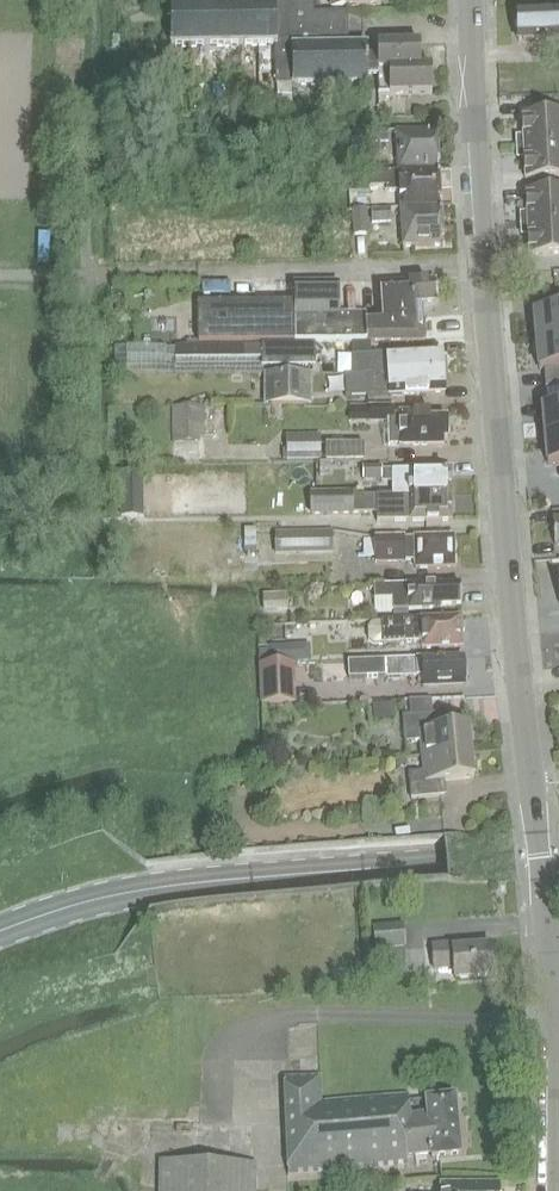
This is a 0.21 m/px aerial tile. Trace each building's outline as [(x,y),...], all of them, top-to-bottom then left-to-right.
[(276,85),(276,107),(292,107),(292,85),(368,85),(367,47),(349,47),(348,14),(315,14),(315,0),(173,0),(173,7),(171,7),(171,46),(275,46),(276,85)] [(513,17),(513,26),(517,27),(517,33),(517,41),(522,41),(538,40),(541,43),(557,42),(557,40),(558,40),(558,11),(557,11),(556,11),(516,12),(516,15),(513,17)] [(377,46),(377,72),(378,97),(431,95),(431,69),(420,71),(419,45),(377,46)] [(272,111),(272,98),(258,98),(258,111),(272,111)] [(240,114),(240,104),(230,104),(230,114),(240,114)] [(521,117),(523,147),(516,148),(516,149),(558,146),(558,115),(521,117)] [(388,141),(388,129),(369,130),(370,142),(388,141)] [(399,172),(438,169),(436,130),(397,132),(399,171),(399,172)] [(516,149),(523,149),(525,179),(558,178),(558,146),(516,149)] [(305,189),(328,189),(327,167),(304,168),(305,189)] [(400,191),(401,207),(440,207),(438,169),(399,172),(399,171),(370,172),(370,185),(390,184),(390,192),(400,191)] [(525,193),(527,224),(520,224),(520,225),(558,223),(558,192),(525,193)] [(442,246),(440,207),(401,207),(403,247),(442,246)] [(367,208),(352,209),(353,235),(369,234),(367,208)] [(372,209),(373,233),(384,233),(384,228),(391,227),(391,209),(372,209)] [(520,225),(520,226),(527,225),(528,256),(558,255),(558,223),(520,225)] [(545,279),(533,280),(534,293),(546,292),(545,279)] [(367,318),(367,342),(424,341),(423,302),(436,302),(434,281),(380,285),(382,317),(367,318)] [(294,304),(250,304),(198,305),(198,342),(296,342),(367,342),(367,318),(366,316),(340,316),(339,283),(293,284),(294,304)] [(536,342),(558,340),(558,312),(533,314),(536,342)] [(536,342),(538,371),(558,369),(558,340),(536,342)] [(317,368),(316,344),(176,346),(176,360),(262,358),(262,369),(317,368)] [(386,374),(442,374),(441,352),(385,359),(360,360),(361,376),(386,374)] [(386,374),(361,376),(348,376),(350,399),(444,393),(442,374),(386,374)] [(311,406),(312,376),(265,376),(264,406),(311,406)] [(172,407),(173,444),(198,444),(198,436),(204,436),(203,406),(172,407)] [(442,438),(447,438),(446,418),(430,419),(430,412),(394,413),(394,406),(370,406),(370,422),(388,422),(388,445),(397,445),(442,444),(442,438)] [(542,409),(544,437),(558,436),(558,407),(542,409)] [(287,461),(321,461),(320,435),(286,436),(287,461)] [(544,437),(547,465),(558,464),(558,436),(544,437)] [(392,484),(392,498),(451,497),(451,470),(409,472),(393,472),(383,472),(383,467),(363,467),(363,481),(383,482),(383,484),(392,484)] [(357,498),(357,492),(311,493),(311,516),(357,515),(357,498)] [(451,521),(451,497),(392,498),(357,498),(357,515),(379,515),(379,522),(392,522),(410,521),(451,521)] [(256,553),(256,529),(244,529),(244,553),(256,553)] [(332,531),(275,532),(275,555),(332,554),(332,531)] [(376,563),(414,563),(414,568),(432,568),(432,570),(440,570),(440,568),(454,568),(453,538),(414,537),(414,540),(407,540),(407,537),(376,537),(376,563)] [(439,583),(405,584),(374,585),(375,615),(393,614),(393,619),(406,618),(406,611),(460,606),(459,585),(439,586),(439,583)] [(262,596),(263,608),(288,607),(288,595),(262,596)] [(420,618),(420,620),(373,623),(368,628),(369,640),(375,644),(404,642),(422,642),(422,648),(441,648),(441,650),(449,650),(449,649),(462,648),(461,618),(455,618),(420,618)] [(270,650),(270,667),(292,666),(292,655),(285,649),(270,650)] [(462,658),(421,659),(421,658),(385,660),(386,677),(421,676),(421,689),(463,687),(462,658)] [(348,679),(384,677),(384,661),(348,663),(348,679)] [(292,666),(270,667),(260,667),(261,706),(295,705),(295,666),(292,666)] [(374,707),(375,721),(395,719),(394,705),(374,707)] [(422,758),(470,754),(468,726),(434,729),(432,714),(402,718),(405,743),(420,742),(422,758)] [(473,778),(470,754),(422,758),(423,772),(408,774),(410,799),(440,796),(439,782),(473,778)] [(405,949),(403,924),(373,926),(374,951),(405,949)] [(434,947),(433,968),(453,967),(454,980),(493,977),(490,949),(452,952),(453,946),(434,947)] [(288,1176),(299,1175),(406,1166),(406,1158),(429,1156),(430,1160),(459,1157),(456,1098),(426,1100),(426,1101),(417,1101),(418,1115),(409,1116),(408,1096),(321,1102),(320,1076),(284,1079),(288,1176)] [(159,1161),(159,1190),(256,1190),(256,1163),(159,1161)]
